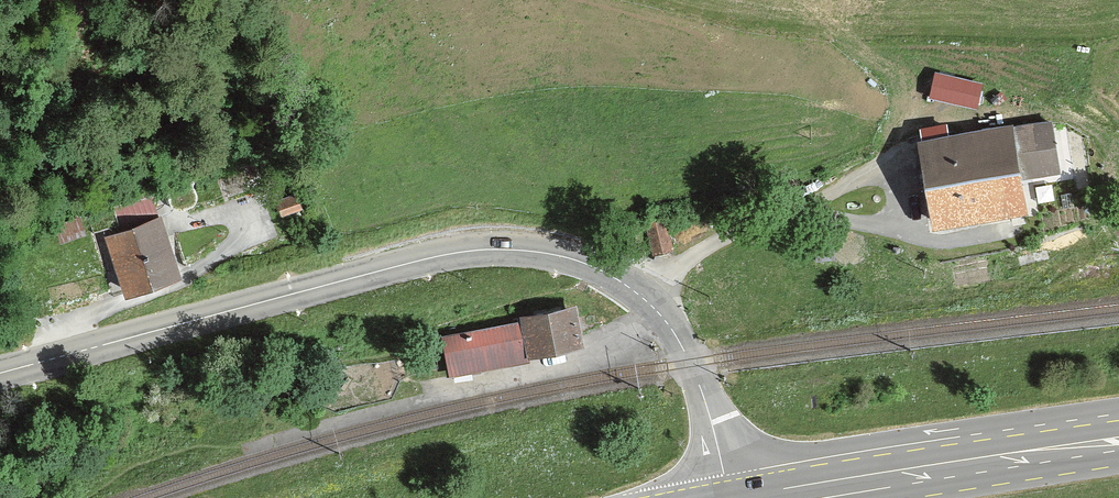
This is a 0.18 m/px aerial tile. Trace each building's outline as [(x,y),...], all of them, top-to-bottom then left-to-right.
[(983,83),(936,74),(931,100),(977,109),(983,83)] [(1011,131),(923,145),(929,185),(921,186),(922,191),(923,196),(931,195),(935,221),(1024,207),(1019,174),(1058,168),(1051,122),(1010,128),(1011,131)] [(294,194),(279,201),(283,211),(299,205),(294,194)] [(113,208),(88,217),(94,233),(118,224),(113,208)] [(79,219),(57,226),(62,239),(83,232),(79,219)] [(161,230),(157,220),(110,236),(128,289),(176,273),(161,230)] [(664,220),(647,224),(655,253),(671,249),(664,220)] [(833,246),(816,248),(817,260),(835,258),(833,246)] [(523,325),(446,339),(450,362),(527,347),(542,345),(543,352),(568,347),(566,339),(570,338),(579,336),(575,313),(561,315),(560,310),(536,315),(537,319),(522,321),(523,325)]
